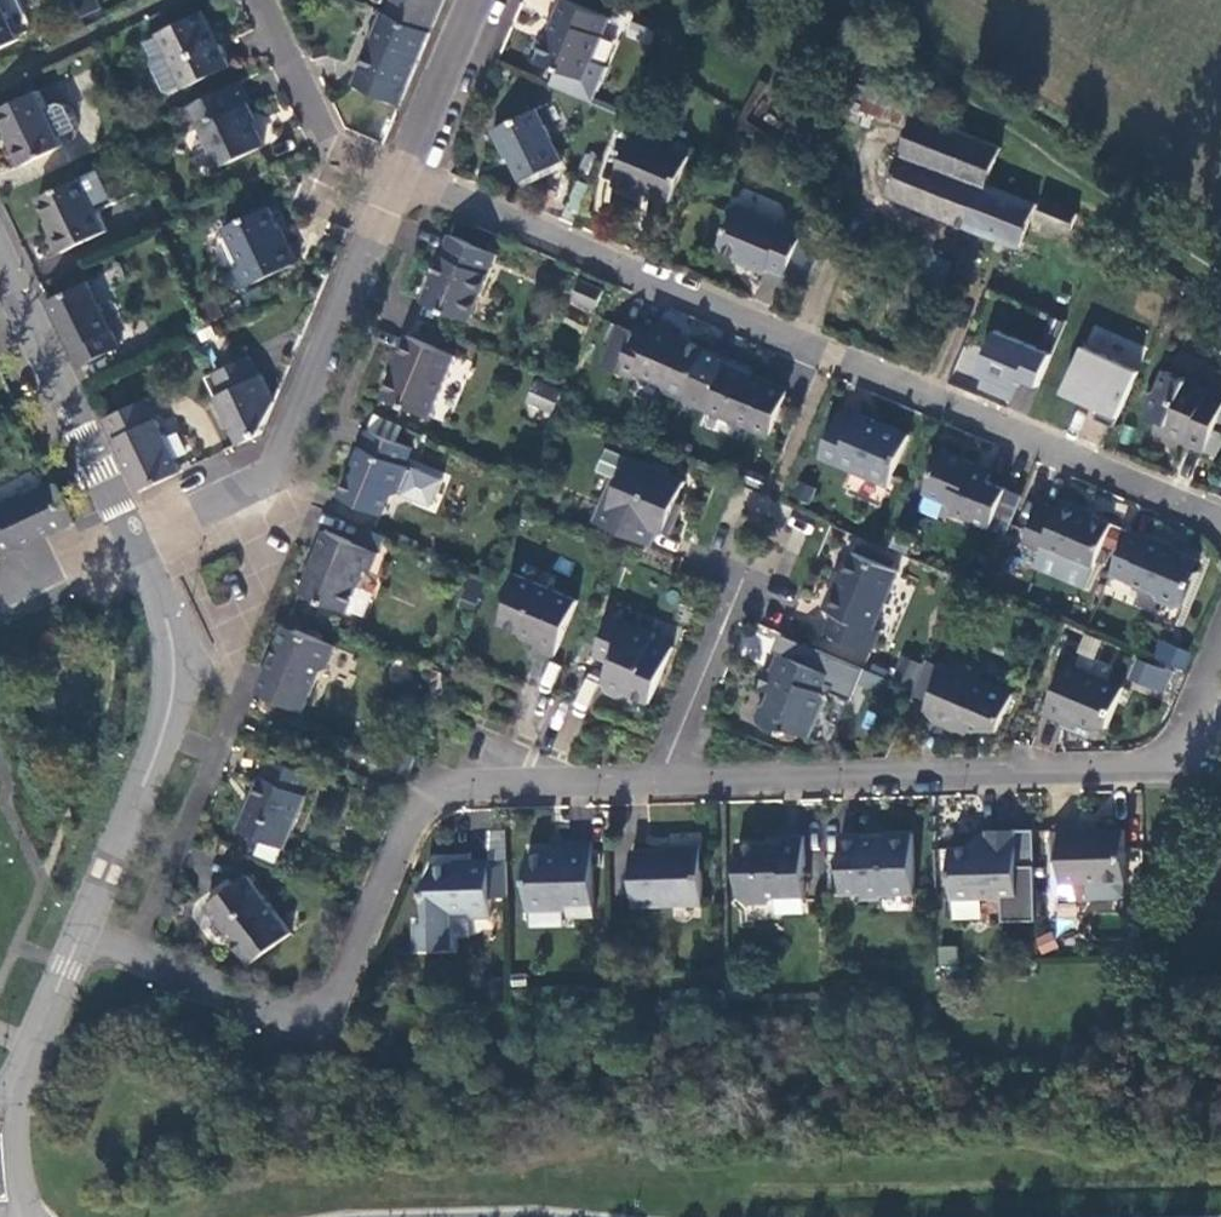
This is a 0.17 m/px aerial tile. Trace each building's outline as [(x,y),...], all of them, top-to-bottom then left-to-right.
[(20,39),(18,34),(32,28),(18,0),(0,0),(0,48),(20,39)] [(431,31),(444,0),(393,0),(387,13),(431,31)] [(612,18),(569,0),(563,0),(556,16),(559,17),(554,29),(551,28),(538,58),(559,67),(552,85),(595,103),(610,67),(594,61),(612,18)] [(400,103),(431,31),(387,13),(384,12),(353,84),(400,103)] [(186,87),(233,64),(222,43),(217,46),(200,13),(159,33),(160,35),(185,85),(186,87)] [(634,29),(655,39),(661,24),(641,14),(634,29)] [(185,85),(160,35),(148,41),(156,57),(155,62),(168,88),(173,91),(185,85)] [(874,75),(862,108),(912,126),(917,114),(923,94),(874,75)] [(251,104),(240,81),(186,107),(196,129),(202,126),(220,167),(264,146),(246,106),(251,104)] [(0,109),(0,115),(24,165),(42,156),(62,146),(66,144),(68,141),(71,139),(72,136),(74,132),(76,128),(77,124),(77,120),(77,117),(76,115),(74,111),(69,106),(63,103),(57,102),(55,102),(49,102),(46,104),(40,90),(0,109)] [(535,105),(492,127),(507,155),(509,154),(522,178),(562,158),(535,105)] [(1002,148),(917,114),(912,126),(887,193),(1019,247),(1037,204),(987,183),(1002,148)] [(637,132),(614,184),(636,194),(639,188),(670,203),(692,156),(637,132)] [(82,176),(40,196),(56,230),(53,231),(63,251),(108,230),(82,176)] [(1079,214),(1046,199),(1039,217),(1072,231),(1079,214)] [(268,205),(224,226),(241,265),(231,269),(240,289),(299,260),(290,242),(287,244),(268,205)] [(782,223),(738,205),(722,241),(726,250),(747,260),(746,264),(766,272),(768,269),(785,276),(807,227),(785,218),(782,223)] [(498,253),(451,233),(422,300),(470,320),(498,253)] [(1048,341),(1076,271),(1048,259),(1019,247),(991,318),(1048,341)] [(89,281),(49,301),(80,367),(122,346),(89,281)] [(603,289),(584,281),(577,299),(596,307),(603,289)] [(687,399),(708,349),(659,328),(657,333),(640,326),(639,331),(622,323),(605,364),(638,379),(641,373),(661,382),(666,390),(687,399)] [(1092,332),(1086,352),(1139,367),(1144,347),(1092,332)] [(456,353),(408,333),(383,394),(430,415),(456,353)] [(687,399),(731,417),(733,413),(753,422),(751,426),(772,434),(789,395),(769,386),(772,379),(754,372),(757,367),(709,348),(708,349),(687,399)] [(1072,349),(1057,400),(1119,418),(1134,367),(1072,349)] [(215,396),(238,445),(261,434),(275,399),(263,373),(260,375),(251,355),(215,372),(224,392),(215,396)] [(1168,370),(1161,388),(1151,395),(1147,406),(1149,414),(1162,420),(1160,426),(1188,437),(1186,444),(1205,452),(1220,416),(1220,393),(1168,370)] [(547,420),(560,391),(535,380),(522,409),(547,420)] [(147,398),(104,417),(140,491),(183,471),(147,398)] [(839,417),(822,455),(891,484),(911,435),(859,414),(855,424),(839,417)] [(368,429),(358,453),(362,455),(355,473),(350,471),(340,496),(382,514),(392,492),(399,490),(410,466),(406,464),(413,449),(368,429)] [(944,449),(926,493),(948,503),(953,512),(990,528),(1006,490),(989,482),(991,475),(976,468),(978,463),(944,449)] [(686,483),(630,460),(621,483),(613,480),(595,524),(651,546),(658,530),(669,535),(678,514),(674,512),(686,483)] [(3,556),(74,522),(54,480),(27,494),(25,491),(1,503),(0,501),(0,549),(3,556)] [(1040,504),(1023,542),(1040,549),(1042,545),(1093,567),(1111,525),(1083,513),(1085,509),(1063,500),(1057,512),(1040,504)] [(379,552),(326,529),(300,590),(349,611),(367,569),(371,571),(379,552)] [(1146,540),(1128,533),(1111,573),(1152,590),(1158,601),(1176,609),(1185,604),(1197,575),(1192,572),(1196,562),(1169,550),(1170,547),(1147,537),(1146,540)] [(865,537),(857,555),(895,571),(902,553),(865,537)] [(857,555),(848,575),(843,589),(838,587),(828,610),(836,613),(827,633),(874,653),(883,632),(876,629),(899,573),(895,571),(857,555)] [(843,589),(848,575),(843,573),(838,587),(843,589)] [(577,602),(513,575),(505,593),(508,601),(498,624),(540,641),(536,649),(554,657),(577,602)] [(612,616),(595,652),(611,660),(601,684),(605,693),(619,699),(630,695),(649,704),(672,649),(652,641),(655,634),(612,616)] [(339,646),(286,624),(258,691),(303,710),(320,670),(329,667),(339,646)] [(1183,672),(1192,652),(1159,639),(1150,659),(1183,672)] [(829,673),(780,653),(773,671),(766,668),(759,687),(773,694),(777,703),(761,708),(758,716),(760,724),(787,735),(789,729),(810,737),(826,700),(822,690),(829,673)] [(1164,693),(1172,670),(1134,658),(1127,681),(1164,693)] [(930,700),(943,667),(927,660),(913,693),(930,700)] [(955,671),(943,667),(930,700),(927,709),(935,722),(957,731),(959,727),(967,731),(999,730),(1013,693),(978,678),(982,671),(959,661),(955,671)] [(1042,712),(1064,721),(1066,717),(1078,722),(1094,729),(1106,728),(1122,687),(1064,662),(1042,712)] [(1066,717),(1064,721),(1062,724),(1075,729),(1078,722),(1066,717)] [(314,779),(268,760),(239,831),(284,850),(314,779)] [(1125,881),(1123,831),(1077,832),(1077,829),(1057,830),(1057,833),(1051,834),(1052,862),(1059,862),(1061,900),(1085,900),(1084,883),(1122,881),(1125,881)] [(987,844),(950,845),(952,896),(1018,894),(1018,893),(1016,843),(1015,830),(986,831),(987,844)] [(842,834),(845,894),(864,893),(864,899),(880,899),(888,892),(917,890),(915,832),(897,833),(892,839),(864,839),(863,833),(842,834)] [(737,843),(738,898),(744,903),(768,902),(776,896),(803,894),(802,835),(778,835),(778,842),(737,843)] [(1034,842),(1016,843),(1018,893),(1035,892),(1034,842)] [(527,864),(528,910),(568,910),(569,917),(593,916),(592,843),(563,843),(558,848),(558,855),(530,856),(527,864)] [(702,844),(676,845),(677,851),(668,851),(633,852),(634,905),(704,902),(702,844)] [(423,887),(424,912),(424,921),(414,921),(415,948),(451,947),(450,911),(469,910),(469,919),(492,918),(491,899),(490,862),(490,861),(468,862),(468,864),(431,865),(423,887)] [(508,862),(490,862),(491,899),(510,898),(508,862)] [(247,877),(206,907),(251,965),(290,935),(247,877)] [(1084,883),(1085,900),(1118,899),(1123,894),(1122,881),(1084,883)]
